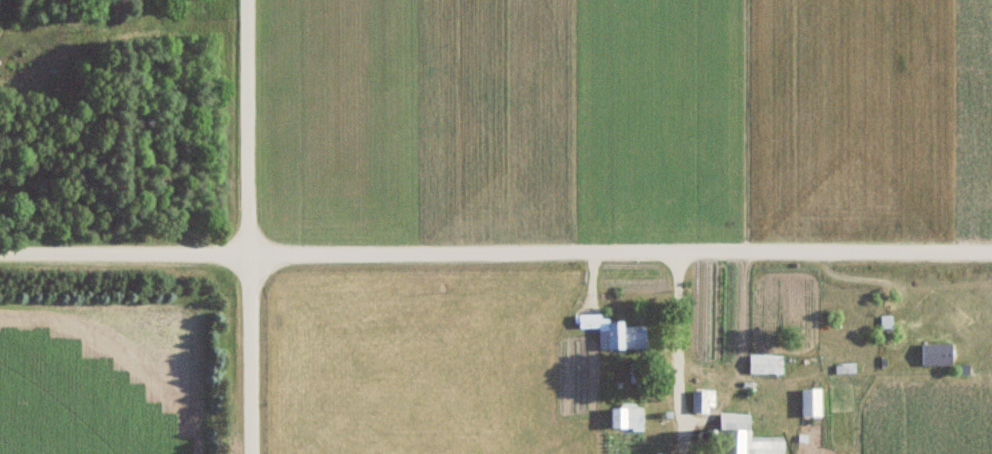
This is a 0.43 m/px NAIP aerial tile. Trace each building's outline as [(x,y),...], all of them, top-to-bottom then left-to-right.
[(782,329),(799,327),(798,319),(781,322),(782,329)] [(606,322),(607,329),(598,329),(599,350),(646,348),(645,326),(624,327),(624,322),(606,322)] [(952,345),(921,345),(921,365),(952,365),(952,345)] [(782,374),(782,355),(749,355),(749,374),(782,374)] [(802,389),(802,417),(821,417),(821,389),(802,389)] [(692,413),(714,413),(714,390),(692,390),(692,413)] [(612,406),(612,428),(643,428),(643,406),(612,406)] [(785,440),(749,439),(750,414),(720,413),(720,453),(784,453),(785,440)]
